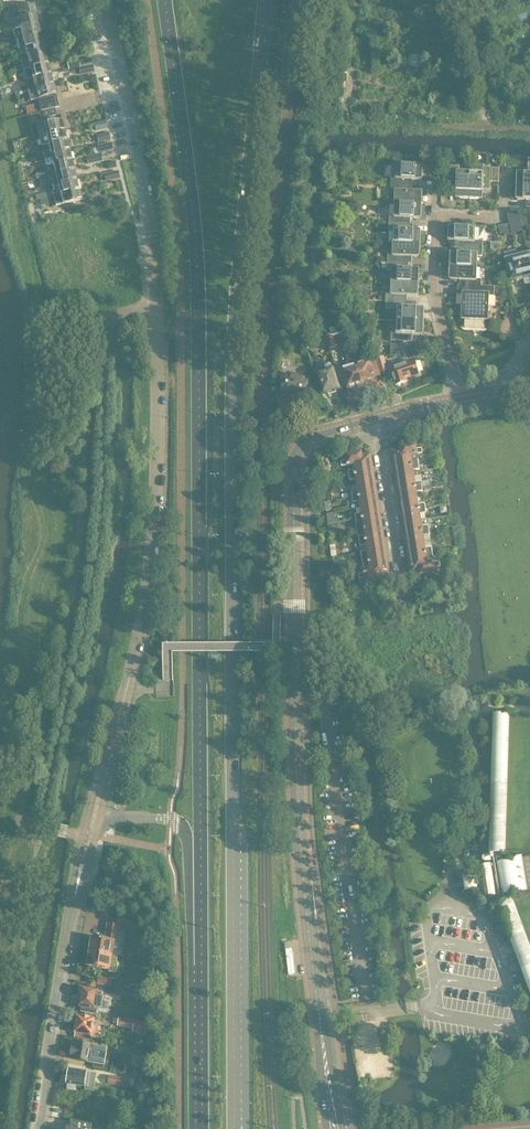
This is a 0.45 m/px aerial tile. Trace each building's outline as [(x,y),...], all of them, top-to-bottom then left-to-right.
[(68,15),(77,13),(75,2),(66,4),(68,15)] [(31,5),(11,10),(13,18),(10,19),(12,26),(3,29),(4,33),(39,25),(35,11),(34,4),(31,5)] [(41,35),(39,25),(4,33),(5,37),(14,35),(16,41),(22,40),(41,35)] [(44,45),(41,35),(22,40),(24,45),(17,47),(10,48),(11,53),(18,51),(44,45)] [(46,55),(44,45),(18,51),(20,56),(26,54),(27,59),(46,55)] [(48,65),(46,55),(27,59),(21,61),(23,71),(48,65)] [(68,70),(93,64),(91,58),(67,64),(68,70)] [(51,74),(48,65),(23,71),(17,73),(15,73),(16,77),(18,77),(24,75),(26,81),(33,79),(51,74)] [(80,76),(94,73),(93,65),(78,68),(80,76)] [(342,104),(349,67),(344,67),(343,66),(336,103),(342,104)] [(53,85),(51,74),(33,79),(34,85),(14,90),(15,94),(28,91),(53,85)] [(56,95),(53,85),(28,91),(30,101),(38,99),(41,112),(55,108),(59,107),(56,95)] [(55,109),(45,111),(39,112),(40,119),(57,115),(55,109)] [(36,126),(39,137),(64,131),(62,120),(36,126)] [(107,122),(94,125),(95,132),(108,130),(107,122)] [(67,140),(64,131),(39,137),(30,139),(31,143),(39,141),(40,141),(41,147),(48,145),(67,140)] [(109,133),(96,135),(98,143),(110,140),(109,133)] [(69,151),(67,140),(48,145),(49,151),(42,152),(38,154),(38,158),(44,157),(69,151)] [(111,143),(97,146),(97,148),(98,153),(113,150),(111,143)] [(71,160),(69,151),(44,157),(38,158),(33,160),(34,163),(38,162),(44,161),(45,161),(46,166),(71,160)] [(100,154),(87,157),(89,164),(102,161),(100,154)] [(74,171),(71,160),(46,166),(48,172),(47,172),(38,174),(36,175),(36,179),(39,179),(74,171)] [(391,178),(391,185),(409,186),(410,180),(422,180),(423,167),(397,166),(396,178),(391,178)] [(456,198),(460,198),(465,199),(469,199),(470,173),(458,172),(459,168),(451,167),(450,186),(457,186),(456,198)] [(482,173),(470,173),(469,199),(474,199),(479,199),(482,199),(483,187),(489,187),(490,169),(482,169),(482,173)] [(76,181),(74,171),(39,179),(40,183),(49,181),(51,181),(52,186),(76,181)] [(105,181),(119,178),(118,171),(104,175),(105,181)] [(518,178),(518,180),(517,184),(517,187),(529,188),(529,175),(518,174),(518,178)] [(53,196),(79,191),(76,181),(52,186),(54,191),(52,192),(42,194),(43,198),(43,199),(51,197),(53,196)] [(409,192),(409,186),(391,185),(391,193),(395,193),(395,205),(421,206),(422,204),(422,201),(421,198),(421,196),(421,193),(409,192)] [(517,187),(517,192),(517,194),(517,197),(517,201),(527,201),(527,208),(529,208),(529,188),(517,187)] [(81,200),(79,191),(53,196),(56,206),(63,205),(81,200)] [(43,199),(39,200),(41,206),(52,204),(51,197),(43,199)] [(421,206),(395,205),(394,217),(390,216),(390,224),(408,225),(408,218),(420,219),(421,215),(421,211),(421,209),(421,206)] [(510,213),(507,212),(509,221),(509,223),(511,231),(512,234),(512,235),(524,232),(522,227),(520,219),(519,215),(519,213),(510,213)] [(525,214),(519,215),(520,219),(522,227),(528,226),(525,214)] [(509,223),(498,226),(500,233),(511,231),(509,223)] [(407,231),(408,225),(390,224),(389,231),(394,231),(393,243),(420,244),(420,241),(420,239),(420,235),(420,231),(407,231)] [(475,229),(449,228),(449,241),(461,242),(461,249),(464,249),(482,250),(483,242),(479,241),(479,239),(486,228),(475,228),(475,229)] [(420,244),(393,243),(393,255),(388,255),(388,263),(406,264),(406,257),(419,258),(419,254),(419,251),(420,249),(420,247),(420,244)] [(452,254),(451,257),(451,262),(451,264),(450,267),(477,268),(477,256),(482,256),(482,250),(464,249),(464,254),(452,254)] [(517,256),(523,279),(529,278),(529,276),(529,257),(529,253),(517,256)] [(517,281),(523,279),(517,256),(506,259),(511,280),(517,279),(517,281)] [(406,270),(406,264),(388,263),(388,270),(392,270),(392,282),(418,283),(418,279),(418,274),(418,270),(406,270)] [(477,268),(450,267),(451,276),(450,280),(463,281),(463,286),(476,287),(481,287),(481,280),(476,280),(477,268)] [(418,283),(392,282),(391,294),(387,294),(386,301),(405,302),(405,296),(417,297),(417,293),(418,289),(418,287),(418,283)] [(476,287),(463,286),(459,286),(458,294),(463,295),(462,320),(466,320),(475,321),(476,287)] [(494,287),(481,287),(476,287),(475,321),(480,321),(484,320),(488,321),(489,296),(494,296),(494,287)] [(411,302),(405,302),(386,301),(386,309),(397,309),(397,321),(423,322),(424,318),(423,315),(423,313),(423,309),(411,309),(411,302)] [(423,322),(397,321),(396,333),(392,333),(391,341),(410,342),(410,335),(422,335),(422,332),(423,328),(423,324),(423,322)] [(331,335),(344,332),(343,326),(330,329),(331,335)] [(330,349),(336,347),(332,335),(326,337),(330,349)] [(358,353),(353,355),(361,384),(367,382),(369,382),(372,381),(374,380),(375,379),(368,357),(360,360),(358,353)] [(356,385),(361,384),(353,355),(347,357),(349,363),(341,365),(348,388),(349,387),(351,388),(354,387),(356,385)] [(383,356),(377,358),(381,372),(388,370),(383,356)] [(396,362),(390,364),(391,369),(396,386),(406,382),(405,379),(419,374),(414,361),(398,367),(396,362)] [(341,390),(334,368),(332,368),(331,364),(325,366),(318,368),(317,370),(318,373),(316,373),(323,396),(341,390)] [(284,386),(278,384),(274,395),(281,397),(282,394),(290,396),(289,399),(292,400),(293,398),(302,400),(306,387),(308,386),(309,382),(307,379),(304,378),(302,379),(288,374),(284,386)] [(422,454),(421,449),(416,450),(415,445),(400,447),(401,450),(392,451),(393,458),(417,454),(422,454)] [(347,460),(341,461),(342,466),(353,464),(371,461),(370,454),(364,455),(363,452),(346,455),(347,460)] [(418,465),(418,461),(417,454),(393,458),(395,469),(418,465)] [(373,472),(371,461),(353,464),(354,470),(349,471),(349,472),(344,473),(345,477),(349,476),(373,472)] [(414,477),(413,471),(425,469),(425,464),(418,465),(395,469),(396,480),(414,477)] [(373,472),(349,476),(350,480),(356,479),(357,486),(375,483),(373,472)] [(422,487),(421,482),(415,483),(414,477),(396,480),(398,491),(422,487)] [(376,494),(375,483),(357,486),(358,492),(352,493),(353,498),(376,494)] [(417,499),(417,493),(422,492),(422,487),(398,491),(400,501),(417,499)] [(378,504),(376,494),(353,498),(354,502),(359,501),(360,507),(378,504)] [(425,509),(424,505),(424,504),(418,505),(417,499),(400,501),(402,512),(425,509)] [(378,504),(360,507),(361,514),(356,515),(356,519),(380,516),(378,504)] [(421,521),(420,514),(426,513),(425,509),(402,512),(403,524),(421,521)] [(381,527),(380,516),(356,519),(358,530),(364,530),(381,527)] [(428,530),(428,526),(422,527),(421,521),(403,524),(405,534),(428,530)] [(383,538),(381,527),(364,530),(365,536),(359,536),(360,541),(383,538)] [(430,535),(429,535),(428,530),(405,534),(407,545),(431,541),(430,535)] [(385,549),(383,538),(360,541),(360,546),(366,545),(367,551),(385,549)] [(441,551),(440,546),(432,548),(431,541),(407,545),(409,556),(432,553),(441,551)] [(387,560),(385,549),(367,551),(361,552),(362,559),(363,563),(387,560)] [(434,564),(433,557),(432,553),(409,556),(410,567),(434,564)] [(387,560),(363,563),(364,568),(370,567),(370,573),(371,573),(388,571),(387,560)] [(435,573),(434,568),(440,567),(439,563),(434,564),(410,567),(411,574),(420,573),(420,576),(435,573)] [(381,578),(389,577),(388,571),(371,573),(370,573),(359,575),(361,584),(381,581),(381,578)] [(440,581),(440,577),(434,578),(434,582),(433,582),(435,593),(444,591),(443,580),(440,581)] [(506,717),(491,717),(488,855),(503,855),(506,717)] [(524,891),(518,859),(496,863),(495,855),(500,855),(501,828),(491,827),(490,855),(484,856),(485,862),(492,861),(492,863),(475,866),(477,880),(476,880),(474,880),(475,886),(478,885),(480,899),(498,896),(498,898),(491,899),(492,905),(499,905),(503,918),(508,931),(517,928),(507,902),(511,900),(510,894),(524,891)] [(511,901),(496,906),(529,998),(529,953),(511,901)] [(134,918),(117,916),(116,925),(132,927),(134,918)] [(92,938),(91,949),(92,949),(91,952),(112,956),(113,949),(115,949),(116,948),(117,946),(116,945),(116,943),(114,943),(116,932),(119,932),(120,926),(108,924),(105,940),(92,938)] [(289,975),(295,974),(292,949),(286,950),(289,975)] [(90,955),(88,966),(110,970),(110,972),(114,972),(115,972),(117,971),(117,970),(119,962),(117,962),(117,957),(112,956),(91,952),(91,955),(90,955)] [(99,977),(98,984),(110,986),(112,979),(99,977)] [(108,994),(122,997),(123,989),(109,987),(108,994)] [(80,994),(80,999),(81,999),(80,1006),(82,1006),(98,1009),(100,1009),(102,1009),(104,997),(102,997),(103,992),(82,988),(81,994),(80,994)] [(82,1006),(81,1012),(97,1015),(98,1009),(82,1006)] [(82,1018),(78,1017),(77,1024),(75,1025),(74,1029),(76,1031),(75,1032),(92,1035),(94,1020),(89,1019),(90,1018),(83,1017),(82,1018)] [(135,1021),(115,1017),(113,1025),(133,1029),(135,1021)] [(136,1023),(134,1031),(142,1033),(144,1024),(136,1023)] [(104,1064),(107,1048),(75,1043),(74,1048),(73,1048),(72,1056),(77,1057),(77,1060),(104,1064)] [(125,1065),(111,1063),(110,1070),(124,1072),(125,1065)] [(67,1075),(66,1083),(67,1083),(67,1084),(68,1084),(67,1089),(76,1090),(76,1086),(85,1087),(85,1090),(94,1091),(97,1074),(69,1070),(68,1075),(67,1075)] [(126,1073),(112,1071),(111,1076),(109,1076),(108,1084),(124,1086),(126,1073)] [(130,1074),(128,1087),(141,1089),(143,1075),(130,1074)] [(132,1110),(133,1101),(122,1099),(120,1108),(132,1110)] [(92,1123),(72,1120),(70,1127),(67,1126),(67,1128),(92,1128),(92,1123)]
